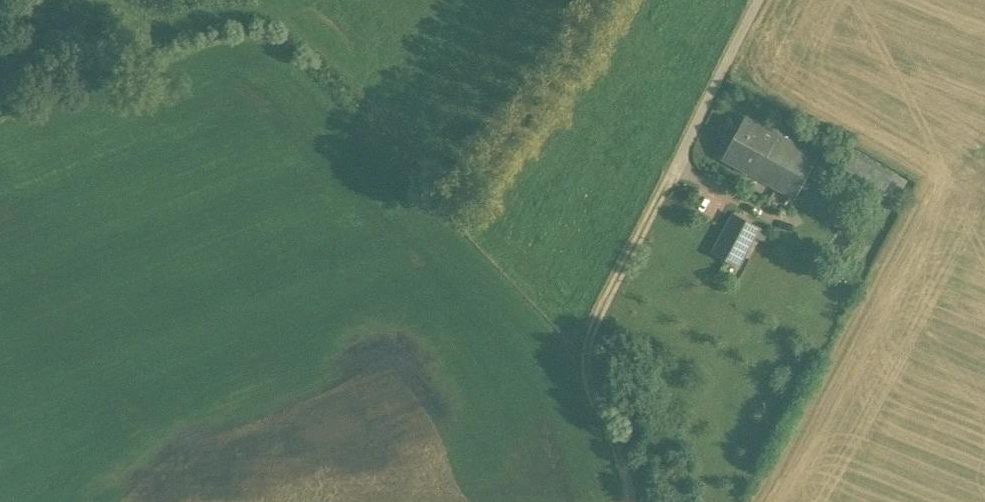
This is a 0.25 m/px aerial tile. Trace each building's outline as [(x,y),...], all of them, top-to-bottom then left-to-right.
[(818,154),(746,115),(722,159),(795,198),(818,154)] [(894,178),(852,155),(840,176),(882,199),(894,178)] [(740,261),(748,247),(757,229),(733,216),(715,248),(740,261)]
